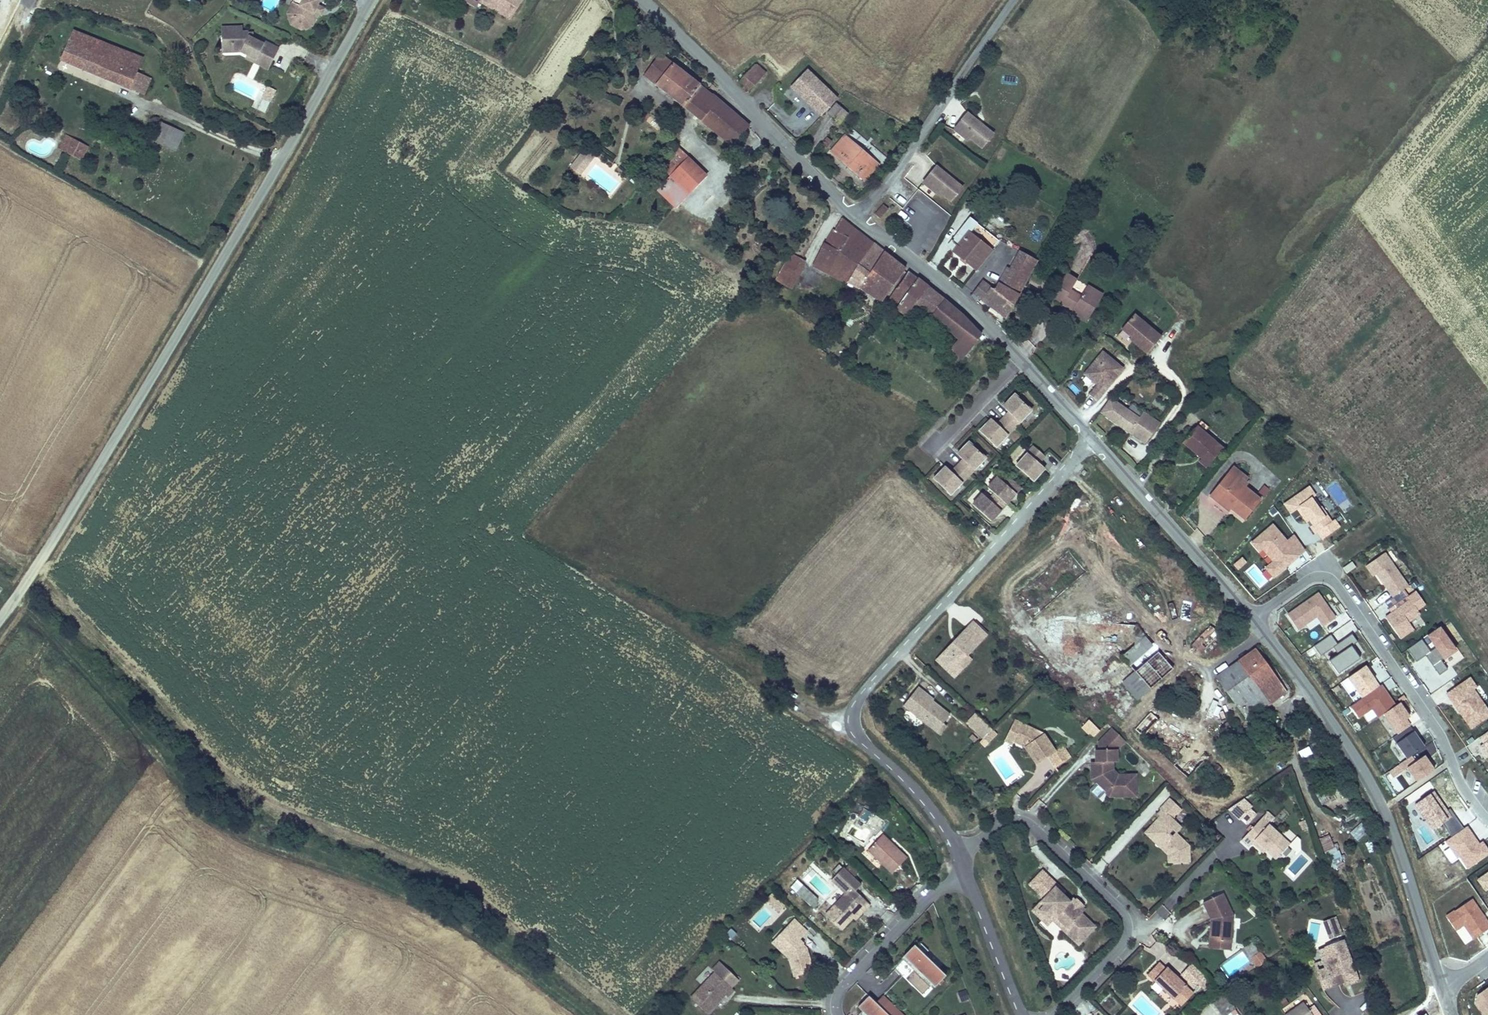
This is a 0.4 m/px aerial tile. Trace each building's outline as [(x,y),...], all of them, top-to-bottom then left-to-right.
[(306,0),(299,15),(292,11),(287,21),(291,34),(301,39),(313,35),(318,23),(319,22),(315,20),(318,14),(321,8),(319,6),(322,0),(306,0)] [(306,0),(298,0),(292,11),(299,15),(306,0)] [(503,0),(502,2),(498,0),(470,0),(467,5),(468,5),(464,12),(476,19),(478,15),(480,13),(481,11),(512,29),(522,12),(504,1),(503,0)] [(512,29),(481,11),(480,13),(510,32),(512,29)] [(325,18),(318,14),(315,20),(319,22),(318,23),(321,25),(325,18)] [(95,56),(101,43),(70,30),(68,34),(63,32),(58,42),(95,56)] [(260,64),(274,71),(280,58),(267,51),(266,53),(250,44),(250,40),(244,40),(243,35),(222,37),(224,58),(233,57),(233,61),(243,60),(252,65),(258,69),(260,64)] [(129,55),(101,43),(95,56),(58,42),(57,46),(53,44),(50,52),(54,54),(53,57),(116,84),(129,55)] [(731,146),(748,128),(662,54),(645,74),(731,146)] [(141,60),(129,55),(116,84),(128,89),(135,74),(141,60)] [(271,78),(274,71),(260,64),(258,69),(252,65),(251,68),(271,78)] [(748,82),(759,70),(754,66),(740,82),(750,91),(753,87),(748,82)] [(764,75),(759,70),(748,82),(753,87),(764,75)] [(829,112),(836,104),(839,101),(808,70),(789,88),(821,120),(829,112)] [(149,80),(135,74),(128,89),(143,95),(149,80)] [(267,86),(263,98),(272,102),(276,89),(267,86)] [(847,113),(836,104),(829,112),(840,122),(847,113)] [(965,132),(963,135),(970,141),(973,138),(986,148),(996,135),(971,114),(959,128),(965,132)] [(163,148),(171,130),(162,125),(153,143),(163,148)] [(185,136),(171,130),(163,148),(177,154),(185,136)] [(877,163),(842,134),(829,150),(838,157),(837,159),(854,173),(855,172),(864,179),(877,163)] [(77,162),(85,148),(63,136),(59,144),(66,147),(63,154),(77,162)] [(831,142),(826,138),(821,144),(825,148),(831,142)] [(94,153),(85,148),(77,162),(87,167),(94,153)] [(579,158),(587,163),(593,155),(584,149),(579,158)] [(672,178),(689,158),(679,149),(661,169),(672,178)] [(579,176),(587,163),(579,158),(570,169),(579,176)] [(707,175),(689,158),(672,178),(690,194),(707,175)] [(934,185),(931,188),(939,194),(941,191),(954,202),(965,188),(939,167),(929,180),(934,185)] [(690,194),(672,178),(663,187),(681,204),(690,194)] [(919,190),(911,198),(916,203),(918,201),(927,209),(933,203),(919,190)] [(888,210),(883,206),(875,215),(880,220),(888,210)] [(967,218),(959,228),(946,248),(975,269),(995,240),(967,218)] [(861,234),(842,220),(825,244),(822,243),(811,265),(831,274),(844,255),(859,265),(874,244),(861,234)] [(879,248),(874,244),(859,265),(871,272),(884,252),(879,248)] [(892,257),(884,252),(871,272),(861,286),(882,301),(904,270),(906,268),(892,257)] [(1015,302),(1035,263),(1021,254),(1011,270),(1009,269),(994,290),(1015,302)] [(844,255),(831,274),(847,282),(859,265),(844,255)] [(782,272),(796,279),(804,265),(790,257),(782,272)] [(859,265),(847,282),(859,288),(861,286),(871,272),(859,265)] [(789,291),(796,279),(782,272),(775,284),(789,291)] [(913,278),(907,273),(887,300),(897,307),(917,281),(913,278)] [(1066,278),(1078,285),(1080,281),(1068,274),(1066,278)] [(1074,291),(1078,285),(1066,278),(1054,297),(1066,304),(1076,310),(1075,314),(1088,323),(1104,297),(1090,287),(1084,297),(1074,291)] [(918,280),(917,281),(897,307),(906,315),(914,308),(929,288),(918,280)] [(994,290),(981,282),(970,294),(1004,319),(1015,302),(994,290)] [(940,296),(929,288),(914,308),(931,320),(933,318),(944,302),(945,301),(940,296)] [(962,317),(944,302),(933,318),(958,339),(951,349),(962,359),(981,336),(962,317)] [(1064,308),(1075,314),(1076,310),(1066,304),(1064,308)] [(1014,316),(1024,323),(1028,316),(1017,310),(1014,316)] [(1140,350),(1151,332),(1122,313),(1111,330),(1125,339),(1128,341),(1127,343),(1140,350)] [(1021,327),(1024,323),(1014,316),(1012,321),(1021,327)] [(863,362),(868,349),(860,346),(854,358),(863,362)] [(1094,402),(1117,368),(1095,353),(1079,378),(1090,385),(1091,382),(1095,384),(1093,387),(1087,397),(1094,402)] [(985,382),(991,377),(988,373),(982,379),(985,382)] [(1108,399),(1100,413),(1130,431),(1135,421),(1152,432),(1159,422),(1141,410),(1138,417),(1126,410),(1108,399)] [(1130,403),(1126,410),(1138,417),(1141,410),(1130,403)] [(1014,426),(1029,412),(1021,404),(1003,422),(1012,432),(1016,429),(1014,426)] [(1202,429),(1204,432),(1210,426),(1202,419),(1197,424),(1203,427),(1202,429)] [(1135,421),(1130,431),(1146,442),(1152,432),(1135,421)] [(1223,447),(1204,432),(1202,429),(1203,427),(1197,424),(1186,438),(1204,455),(1200,460),(1207,467),(1223,447)] [(957,465),(970,477),(975,473),(976,474),(988,460),(969,442),(956,455),(962,460),(957,465)] [(1046,457),(1033,446),(1016,467),(1034,484),(1046,471),(1039,465),(1046,457)] [(1245,479),(1248,476),(1250,473),(1236,462),(1231,468),(1245,479)] [(970,477),(957,465),(951,472),(945,467),(931,481),(951,499),(964,485),(963,484),(970,477)] [(1251,480),(1248,476),(1245,479),(1231,468),(1214,489),(1222,496),(1225,493),(1236,502),(1243,507),(1257,490),(1249,482),(1251,480)] [(1023,489),(1011,479),(1006,485),(1000,480),(990,491),(996,497),(991,502),(985,497),(975,508),(992,523),(1023,489)] [(1335,481),(1326,487),(1342,511),(1351,505),(1335,481)] [(1319,540),(1337,528),(1308,485),(1282,503),(1291,517),(1299,512),(1319,540)] [(1233,505),(1236,502),(1225,493),(1222,496),(1233,505)] [(1292,533),(1287,538),(1272,522),(1249,542),(1268,563),(1263,568),(1273,579),(1306,548),(1292,533)] [(1388,598),(1408,585),(1385,550),(1365,563),(1388,598)] [(1250,576),(1260,585),(1267,578),(1253,565),(1251,568),(1239,556),(1231,564),(1247,579),(1250,576)] [(1346,572),(1355,567),(1352,561),(1343,566),(1346,572)] [(1374,607),(1389,596),(1384,589),(1369,600),(1374,607)] [(1319,591),(1284,613),(1296,632),(1307,625),(1308,627),(1319,621),(1322,627),(1336,618),(1319,591)] [(1382,614),(1400,639),(1414,629),(1407,619),(1427,606),(1416,591),(1382,614)] [(1047,617),(1046,642),(1115,646),(1116,635),(1130,635),(1130,622),(1047,617)] [(953,639),(936,657),(949,669),(958,660),(957,659),(965,651),(971,644),(973,645),(986,631),(972,618),(955,636),(957,637),(954,640),(953,639)] [(1440,659),(1456,648),(1440,624),(1422,636),(1423,637),(1406,649),(1422,673),(1433,666),(1438,673),(1446,668),(1440,659)] [(1208,647),(1218,636),(1208,629),(1193,647),(1206,658),(1212,651),(1208,647)] [(1101,663),(1134,701),(1173,667),(1139,630),(1101,663)] [(1457,649),(1445,658),(1451,666),(1463,657),(1457,649)] [(954,673),(970,656),(965,651),(957,659),(958,660),(949,669),(954,673)] [(1261,657),(1257,651),(1250,656),(1255,663),(1261,657)] [(1255,663),(1250,656),(1238,664),(1266,703),(1268,706),(1286,692),(1273,674),(1261,657),(1255,663)] [(1258,710),(1266,703),(1238,664),(1216,680),(1253,733),(1267,723),(1258,710)] [(1438,687),(1456,675),(1451,667),(1432,679),(1438,687)] [(1444,691),(1468,729),(1487,716),(1487,708),(1469,676),(1444,691)] [(919,690),(922,686),(917,682),(902,701),(936,727),(942,718),(947,710),(930,698),(919,690)] [(933,695),(922,686),(919,690),(930,698),(933,695)] [(990,724),(974,710),(968,717),(984,732),(986,730),(990,724)] [(1192,777),(1205,762),(1151,715),(1136,731),(1191,778),(1192,777)] [(1015,733),(1012,738),(1023,744),(1036,762),(1054,749),(1042,731),(1037,734),(1031,725),(1013,716),(1007,729),(1015,733)] [(942,718),(936,727),(939,730),(945,721),(942,718)] [(1098,727),(1091,720),(1084,727),(1093,734),(1098,727)] [(1123,737),(1105,720),(1098,727),(1097,746),(1095,746),(1095,758),(1090,758),(1090,763),(1099,764),(1099,772),(1092,779),(1109,794),(1135,794),(1136,772),(1123,771),(1123,774),(1111,765),(1111,760),(1116,759),(1116,747),(1123,737)] [(996,729),(990,724),(986,730),(991,735),(996,729)] [(1011,741),(1012,738),(1015,733),(1007,729),(1003,737),(1011,741)] [(1466,745),(1480,764),(1487,759),(1487,729),(1466,745)] [(986,730),(984,732),(982,735),(987,739),(991,735),(986,730)] [(1059,769),(1071,756),(1063,745),(1049,755),(1059,769)] [(1298,750),(1300,758),(1311,753),(1308,746),(1298,750)] [(1411,755),(1401,762),(1414,782),(1434,769),(1425,754),(1415,760),(1411,755)] [(1212,769),(1205,762),(1192,777),(1200,783),(1212,769)] [(1099,764),(1090,763),(1090,777),(1092,779),(1099,772),(1099,764)] [(1440,827),(1446,838),(1460,829),(1434,789),(1412,803),(1431,833),(1440,827)] [(1228,811),(1245,826),(1258,812),(1241,796),(1228,811)] [(1163,820),(1160,817),(1154,824),(1160,832),(1153,840),(1168,853),(1168,863),(1189,862),(1189,843),(1177,832),(1173,835),(1168,830),(1177,822),(1173,818),(1182,810),(1170,797),(1160,807),(1162,809),(1168,815),(1163,820)] [(870,818),(875,810),(869,805),(863,814),(870,818)] [(1157,814),(1160,817),(1163,820),(1168,815),(1162,809),(1157,814)] [(1277,857),(1292,842),(1262,816),(1243,838),(1250,844),(1253,841),(1262,850),(1265,846),(1277,857)] [(1357,841),(1368,828),(1360,821),(1349,834),(1357,841)] [(1182,827),(1177,822),(1168,830),(1173,835),(1177,832),(1182,827)] [(1160,832),(1154,824),(1146,832),(1153,840),(1160,832)] [(1446,839),(1463,869),(1487,855),(1487,854),(1471,824),(1446,839)] [(1328,828),(1317,833),(1329,865),(1341,861),(1328,828)] [(894,872),(909,854),(884,831),(868,849),(894,872)] [(842,927),(853,916),(868,900),(857,889),(863,884),(845,866),(833,878),(847,892),(826,913),(842,927)] [(1086,907),(1083,905),(1076,898),(1074,896),(1071,899),(1057,885),(1059,883),(1044,868),(1031,882),(1046,896),(1034,907),(1044,918),(1052,909),(1068,924),(1066,926),(1081,940),(1097,924),(1091,919),(1089,921),(1087,918),(1088,916),(1082,911),(1086,907)] [(1476,877),(1484,891),(1487,889),(1487,870),(1476,877)] [(819,896),(804,882),(797,889),(812,903),(819,896)] [(1214,938),(1230,939),(1232,914),(1222,891),(1204,900),(1210,916),(1215,917),(1214,938)] [(1076,898),(1083,905),(1085,902),(1079,896),(1076,898)] [(1464,926),(1471,939),(1487,929),(1487,923),(1474,897),(1445,913),(1454,931),(1464,926)] [(868,900),(853,916),(855,919),(871,903),(868,900)] [(1079,943),(1081,940),(1066,926),(1068,924),(1052,909),(1044,918),(1049,923),(1053,918),(1079,943)] [(1229,946),(1230,939),(1214,938),(1215,917),(1210,916),(1208,944),(1229,946)] [(1328,939),(1342,934),(1335,916),(1322,920),(1328,939)] [(793,953),(790,957),(796,974),(814,969),(806,943),(801,938),(809,930),(795,917),(787,926),(792,931),(781,942),(793,953)] [(1047,925),(1052,935),(1059,931),(1054,921),(1047,925)] [(773,940),(790,957),(793,953),(781,942),(792,931),(787,926),(773,940)] [(1328,988),(1349,980),(1362,976),(1350,940),(1332,945),(1338,965),(1321,971),(1328,988)] [(918,945),(916,943),(905,954),(907,956),(898,967),(905,975),(916,964),(937,984),(947,973),(927,954),(931,949),(922,941),(918,945)] [(1319,964),(1321,971),(1338,965),(1332,945),(1324,948),(1328,961),(1319,964)] [(1253,961),(1259,969),(1268,962),(1262,955),(1253,961)] [(714,966),(717,969),(692,995),(709,1011),(717,1002),(715,1000),(726,990),(729,993),(735,987),(732,984),(740,977),(721,959),(714,966)] [(1179,1003),(1193,990),(1175,971),(1173,973),(1165,967),(1155,978),(1179,1003)] [(1302,983),(1309,979),(1301,968),(1295,973),(1302,983)] [(1362,976),(1349,980),(1351,985),(1363,981),(1362,976)] [(1471,997),(1482,1014),(1487,1014),(1487,986),(1471,997)] [(967,990),(957,992),(959,1001),(969,999),(967,990)] [(1199,997),(1193,990),(1179,1003),(1186,1011),(1199,997)] [(869,1014),(906,1014),(885,995),(878,1001),(871,994),(860,1006),(869,1014)] [(1238,1010),(1228,995),(1212,1006),(1219,1014),(1230,1014),(1238,1010)] [(1315,1009),(1311,1013),(1305,1003),(1287,1014),(1319,1014),(1315,1009)]
